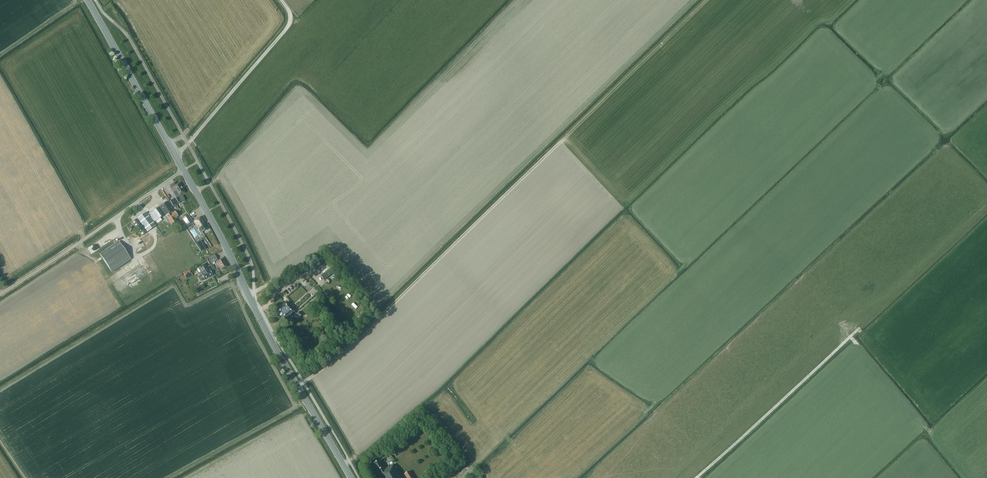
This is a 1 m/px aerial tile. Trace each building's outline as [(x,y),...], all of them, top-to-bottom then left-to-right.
[(170,189),(176,198),(185,193),(178,184),(176,185),(174,183),(169,186),(171,189),(170,189)] [(146,212),(132,223),(140,234),(146,230),(147,232),(156,226),(151,220),(152,219),(155,222),(164,215),(165,217),(166,216),(173,225),(177,223),(174,219),(178,216),(175,212),(173,212),(166,202),(158,207),(159,208),(149,214),(150,216),(149,217),(146,212)] [(192,222),(187,215),(182,219),(187,225),(192,222)] [(199,228),(202,232),(207,229),(204,224),(205,223),(201,217),(194,221),(198,229),(199,228)] [(206,249),(200,240),(195,243),(201,252),(206,249)] [(118,241),(99,254),(111,272),(131,259),(118,241)] [(98,242),(89,248),(92,254),(102,247),(100,245),(98,242)] [(211,263),(217,260),(215,255),(208,259),(211,263)] [(217,268),(219,267),(221,270),(227,267),(222,259),(216,262),(218,265),(216,266),(217,268)] [(212,275),(208,268),(207,269),(204,264),(198,267),(201,272),(200,273),(201,275),(199,276),(201,280),(204,279),(204,280),(212,275)] [(135,280),(148,273),(145,266),(140,269),(142,272),(137,275),(137,276),(134,277),(135,280)] [(321,275),(324,280),(335,271),(332,267),(321,275)] [(192,274),(189,269),(182,273),(185,278),(192,274)] [(276,311),(284,320),(295,311),(287,302),(276,311)] [(395,464),(384,469),(379,460),(373,464),(382,477),(404,477),(395,464)]
